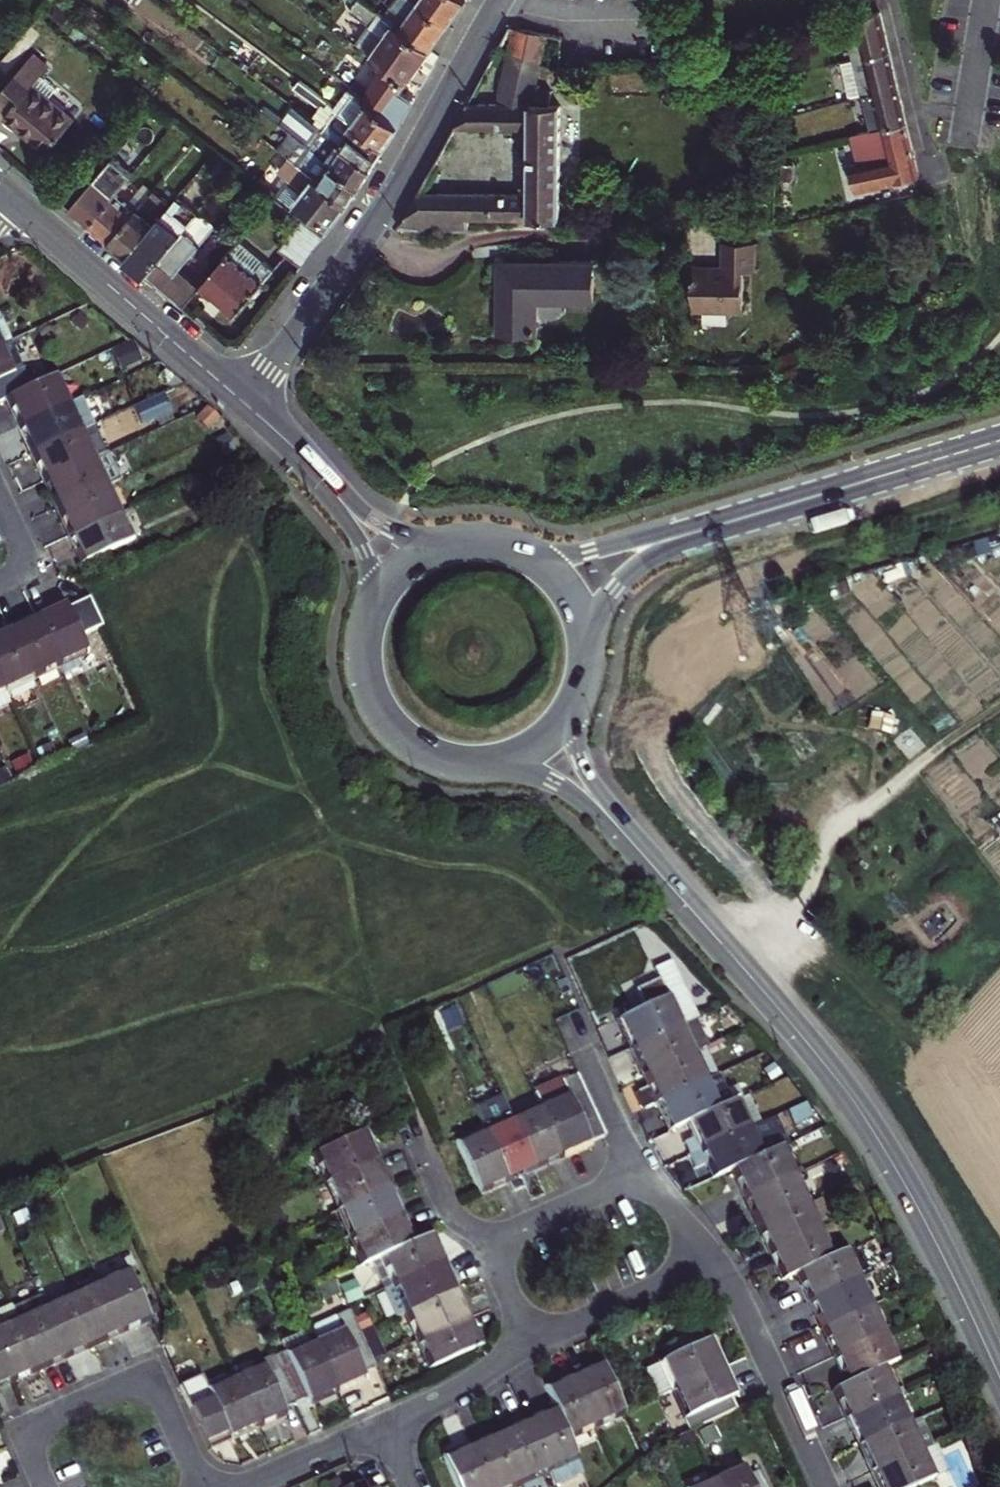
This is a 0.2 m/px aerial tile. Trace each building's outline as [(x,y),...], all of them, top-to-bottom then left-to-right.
[(433,49),(385,16),(363,0),(359,0),(351,11),(386,36),(373,54),(389,65),(410,80),(421,65),(433,49)] [(416,0),(396,0),(385,16),(433,49),(441,37),(450,25),(416,0)] [(450,25),(459,13),(468,1),(467,0),(416,0),(450,25)] [(854,58),(887,50),(884,34),(878,11),(866,14),(854,17),(835,26),(844,60),(852,58),(854,58)] [(509,51),(543,62),(548,33),(522,28),(511,26),(499,47),(509,51)] [(785,74),(793,74),(795,46),(790,48),(787,49),(785,74)] [(852,58),(861,95),(896,87),(892,71),(887,50),(854,58),(852,58)] [(530,193),(419,192),(399,226),(402,228),(424,230),(469,230),(469,217),(562,218),(562,104),(552,104),(554,91),(538,87),(540,75),(543,62),(509,51),(499,103),(479,104),(465,128),(530,128),(530,193)] [(410,80),(389,65),(366,97),(402,123),(409,110),(416,97),(405,88),(410,80)] [(48,153),(76,120),(33,84),(37,79),(23,67),(0,94),(0,104),(10,112),(5,117),(27,135),(48,153)] [(784,89),(793,89),(793,74),(785,74),(784,89)] [(381,155),(388,145),(337,107),(300,79),(295,87),(321,106),(315,115),(319,118),(316,122),(374,166),(381,155)] [(356,81),(351,86),(362,94),(366,89),(356,81)] [(402,123),(366,97),(362,94),(351,86),(337,107),(388,145),(395,134),(402,123)] [(862,98),(870,130),(880,128),(904,122),(901,107),(896,87),(861,95),(862,98)] [(455,128),(465,128),(479,104),(468,104),(455,128)] [(374,166),(316,122),(301,111),(288,127),(293,131),(362,183),(368,174),(374,166)] [(781,136),(791,137),(792,117),(783,117),(781,136)] [(904,122),(880,128),(887,161),(859,167),(851,169),(856,193),(917,178),(915,168),(908,140),(904,122)] [(870,130),(851,134),(859,167),(887,161),(880,128),(870,130)] [(355,193),(362,183),(294,132),(281,149),(291,157),(301,164),(307,169),(350,201),(355,193)] [(213,170),(222,159),(216,154),(207,165),(213,170)] [(90,224),(117,192),(123,185),(133,173),(114,157),(91,184),(90,186),(71,207),(80,216),(90,224)] [(301,164),(291,157),(280,171),(290,179),(304,190),(290,208),(326,234),(338,218),(350,201),(307,169),(301,164)] [(182,166),(162,189),(172,198),(192,174),(182,166)] [(77,176),(58,197),(65,202),(71,207),(90,186),(77,176)] [(304,190),(290,179),(276,197),(290,208),(304,190)] [(135,195),(123,185),(117,192),(129,203),(135,195)] [(269,206),(276,197),(261,185),(252,197),(267,209),(269,206)] [(142,187),(135,195),(142,202),(145,198),(149,193),(142,187)] [(172,205),(153,189),(149,193),(145,198),(164,214),(172,205)] [(129,203),(117,192),(90,224),(99,232),(109,241),(142,202),(135,195),(129,203)] [(276,197),(269,206),(296,227),(280,248),(302,265),(326,234),(290,208),(276,197)] [(118,248),(128,256),(164,214),(145,198),(142,202),(109,241),(118,248)] [(164,214),(128,256),(137,265),(147,273),(197,214),(177,198),(172,205),(164,214)] [(197,214),(147,273),(166,289),(185,305),(202,285),(203,284),(181,265),(216,224),(200,211),(197,214)] [(203,284),(202,285),(219,300),(237,314),(255,293),(257,292),(261,287),(261,285),(284,258),(277,253),(272,253),(267,259),(241,238),(203,284)] [(757,241),(725,240),(725,254),(725,267),(695,266),(694,309),(746,310),(746,269),(756,269),(757,241)] [(532,301),(539,301),(595,302),(596,261),(555,261),(499,261),(499,297),(499,333),(532,333),(532,301)] [(78,312),(70,322),(82,331),(90,322),(78,312)] [(111,350),(121,371),(143,361),(134,340),(111,350)] [(5,399),(32,387),(12,341),(0,346),(0,402),(5,399)] [(12,413),(18,427),(69,403),(56,376),(32,387),(5,399),(12,413)] [(164,392),(133,406),(142,425),(156,418),(169,412),(173,411),(164,392)] [(69,403),(18,427),(24,441),(30,454),(93,425),(94,425),(81,398),(69,403)] [(196,418),(208,430),(219,419),(207,407),(196,418)] [(156,418),(160,428),(174,422),(169,412),(156,418)] [(93,425),(30,454),(37,468),(43,482),(106,453),(93,425)] [(219,441),(226,456),(235,451),(229,437),(219,441)] [(49,496),(56,509),(106,486),(119,480),(106,453),(43,482),(49,496)] [(68,537),(119,513),(106,486),(56,509),(62,523),(68,537)] [(119,513),(68,537),(76,555),(85,573),(136,550),(119,513)] [(89,599),(67,610),(80,639),(103,628),(89,599)] [(59,666),(64,676),(81,667),(78,660),(88,655),(80,639),(67,610),(63,602),(49,609),(35,616),(59,666)] [(59,666),(35,616),(22,622),(8,628),(32,679),(59,666)] [(8,628),(0,632),(0,680),(5,692),(32,679),(8,628)] [(11,704),(5,692),(0,680),(0,709),(11,704)] [(39,748),(44,758),(56,752),(51,742),(39,748)] [(12,762),(17,773),(33,765),(28,755),(12,762)] [(15,782),(8,768),(0,771),(0,789),(15,782)] [(633,1047),(693,1020),(698,1018),(672,961),(655,968),(660,979),(637,989),(646,1008),(620,1019),(627,1033),(633,1047)] [(458,1012),(443,1019),(449,1034),(465,1027),(458,1012)] [(640,1061),(646,1075),(705,1048),(706,1047),(693,1020),(633,1047),(640,1061)] [(652,1089),(658,1102),(709,1079),(718,1075),(705,1048),(646,1075),(652,1089)] [(539,1104),(563,1159),(577,1154),(591,1148),(589,1143),(604,1137),(577,1075),(534,1094),(539,1104)] [(718,1075),(709,1079),(722,1107),(731,1103),(718,1075)] [(681,1126),(722,1107),(709,1079),(658,1102),(665,1116),(671,1130),(681,1126)] [(681,1151),(684,1158),(758,1124),(745,1096),(731,1103),(722,1107),(681,1126),(688,1142),(679,1146),(681,1151)] [(521,1178),(536,1172),(511,1116),(504,1099),(476,1111),(486,1133),(508,1184),(512,1193),(519,1190),(526,1187),(521,1178)] [(549,1166),(563,1159),(539,1104),(511,1116),(536,1172),(549,1166)] [(805,1104),(792,1110),(799,1123),(811,1117),(805,1104)] [(710,1180),(728,1172),(776,1150),(763,1122),(758,1124),(684,1158),(688,1165),(691,1171),(703,1166),(710,1180)] [(324,1184),(379,1159),(373,1145),(367,1131),(311,1156),(324,1184)] [(508,1184),(486,1133),(458,1144),(481,1196),(494,1190),(508,1184)] [(741,1201),(746,1198),(795,1176),(782,1147),(776,1150),(728,1172),(735,1186),(741,1201)] [(336,1212),(392,1187),(386,1173),(379,1159),(324,1184),(336,1212)] [(795,1176),(746,1198),(753,1212),(759,1225),(808,1203),(795,1176)] [(348,1240),(404,1214),(398,1201),(392,1187),(336,1212),(348,1240)] [(765,1239),(771,1252),(822,1228),(810,1202),(808,1203),(759,1225),(765,1239)] [(371,1262),(416,1242),(410,1228),(404,1214),(348,1240),(361,1267),(371,1262)] [(822,1228),(771,1252),(778,1266),(784,1279),(796,1274),(835,1256),(822,1228)] [(383,1291),(444,1264),(437,1250),(431,1235),(416,1242),(371,1262),(383,1291)] [(835,1256),(796,1274),(803,1288),(809,1302),(860,1279),(847,1250),(835,1256)] [(894,1278),(905,1273),(900,1262),(890,1266),(894,1278)] [(450,1278),(444,1264),(383,1291),(396,1318),(403,1315),(456,1292),(450,1278)] [(127,1272),(100,1285),(123,1335),(136,1330),(150,1324),(127,1272)] [(323,1300),(341,1292),(338,1286),(335,1278),(317,1286),(323,1300)] [(347,1305),(363,1298),(354,1279),(338,1286),(341,1292),(347,1305)] [(873,1307),(860,1279),(809,1302),(815,1316),(822,1330),(873,1307)] [(100,1285),(72,1296),(95,1348),(109,1342),(123,1335),(100,1285)] [(403,1315),(415,1343),(468,1320),(462,1306),(456,1292),(403,1315)] [(39,1296),(11,1308),(40,1372),(54,1366),(68,1359),(45,1309),(39,1296)] [(95,1348),(72,1296),(45,1309),(68,1359),(81,1354),(95,1348)] [(0,1328),(0,1355),(13,1383),(26,1378),(40,1372),(11,1308),(10,1305),(0,1310),(0,1320),(3,1327),(0,1328)] [(834,1357),(885,1334),(873,1307),(822,1330),(828,1344),(834,1357)] [(314,1341),(340,1395),(353,1389),(366,1383),(362,1373),(376,1367),(360,1333),(354,1320),(349,1309),(335,1316),(309,1329),(314,1341)] [(367,1315),(354,1320),(360,1333),(373,1328),(367,1315)] [(468,1320),(415,1343),(427,1370),(480,1347),(474,1334),(468,1320)] [(657,1397),(673,1389),(721,1368),(715,1355),(709,1342),(705,1344),(699,1331),(665,1347),(670,1357),(643,1369),(657,1397)] [(282,1342),(285,1349),(286,1353),(310,1343),(305,1332),(282,1342)] [(897,1360),(885,1334),(834,1357),(841,1371),(847,1384),(884,1367),(897,1360)] [(273,1355),(295,1403),(306,1398),(311,1408),(325,1402),(340,1395),(314,1341),(310,1343),(286,1353),(285,1349),(273,1355)] [(295,1403),(273,1355),(272,1353),(260,1358),(263,1364),(235,1377),(260,1432),(274,1426),(287,1419),(283,1409),(295,1403)] [(13,1383),(0,1355),(0,1389),(13,1383)] [(587,1369),(573,1375),(596,1426),(624,1414),(623,1412),(601,1363),(587,1369)] [(840,1405),(846,1419),(897,1396),(884,1367),(847,1384),(833,1391),(840,1405)] [(728,1382),(721,1369),(721,1368),(673,1389),(674,1391),(686,1418),(683,1419),(689,1432),(736,1410),(730,1398),(734,1396),(728,1382)] [(553,1406),(568,1438),(596,1426),(573,1375),(559,1381),(545,1387),(553,1406)] [(260,1432),(235,1377),(210,1388),(204,1377),(180,1387),(205,1444),(207,1450),(210,1455),(233,1445),(246,1439),(260,1432)] [(897,1396),(846,1419),(852,1433),(858,1446),(908,1422),(897,1396)] [(552,1478),(579,1466),(568,1438),(553,1406),(539,1412),(525,1418),(548,1469),(552,1478)] [(512,1424),(498,1430),(521,1481),(548,1469),(525,1418),(512,1424)] [(865,1460),(871,1474),(922,1450),(908,1422),(858,1446),(865,1460)] [(471,1442),(490,1486),(507,1486),(521,1481),(498,1430),(484,1436),(471,1442)] [(471,1442),(456,1448),(442,1455),(456,1486),(490,1486),(471,1442)] [(871,1474),(877,1486),(916,1486),(949,1472),(936,1444),(922,1450),(871,1474)] [(713,1480),(717,1486),(765,1486),(758,1471),(746,1476),(743,1467),(713,1480)] [(338,1478),(328,1482),(330,1486),(343,1486),(338,1478)]
